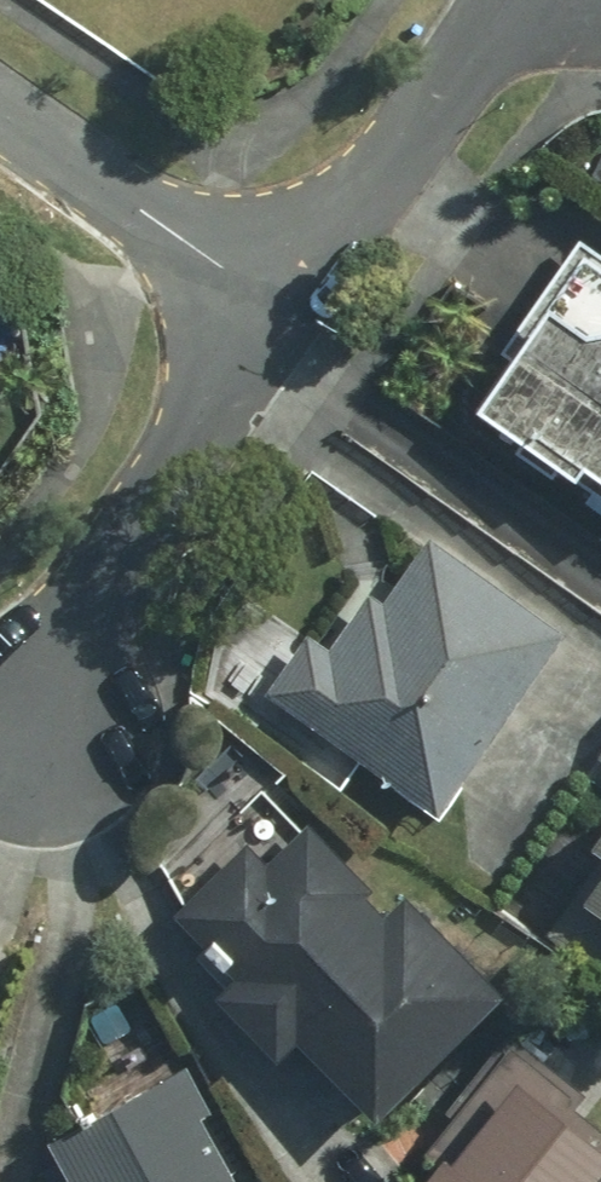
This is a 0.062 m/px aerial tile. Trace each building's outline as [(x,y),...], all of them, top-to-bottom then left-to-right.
[(500,399),(600,462),(600,256),(593,251),(500,399)] [(343,645),(319,629),(278,687),(452,810),(586,621),(450,526),(401,595),(386,584),(343,645)] [(300,1049),(320,1027),(408,1107),(527,977),(427,887),(414,902),(323,820),(283,865),(254,839),(189,910),(219,937),(200,958),(300,1049)] [(554,938),(600,969),(600,866),(554,938)] [(64,1127),(94,1181),(254,1181),(189,1060),(64,1127)] [(538,1068),(448,1181),(600,1181),(600,1117),(538,1068)]
